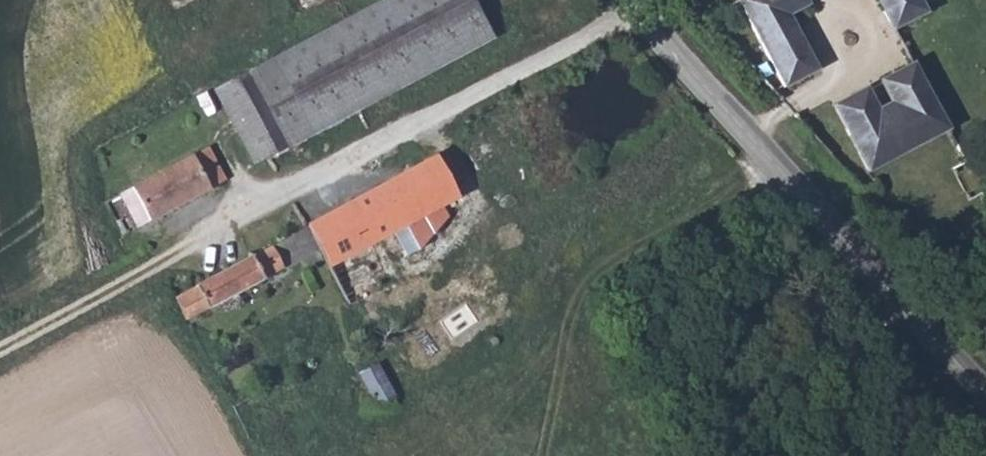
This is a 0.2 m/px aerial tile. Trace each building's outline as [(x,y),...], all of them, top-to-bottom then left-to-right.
[(247,65),(279,139),(486,42),(469,0),(376,0),(247,65)] [(786,74),(801,67),(808,78),(822,69),(795,7),(811,0),(748,0),(786,74)] [(893,16),(923,0),(885,0),(893,16)] [(913,54),(840,90),(865,154),(947,119),(913,54)] [(279,139),(247,65),(227,73),(259,149),(279,139)] [(225,134),(118,188),(133,218),(241,163),(225,134)] [(439,160),(172,292),(184,315),(285,265),(325,246),(335,266),(393,239),(402,257),(434,242),(431,233),(450,224),(440,201),(455,194),(439,160)] [(885,162),(863,171),(876,189),(893,181),(885,162)] [(384,366),(364,370),(372,404),(392,399),(384,366)]
